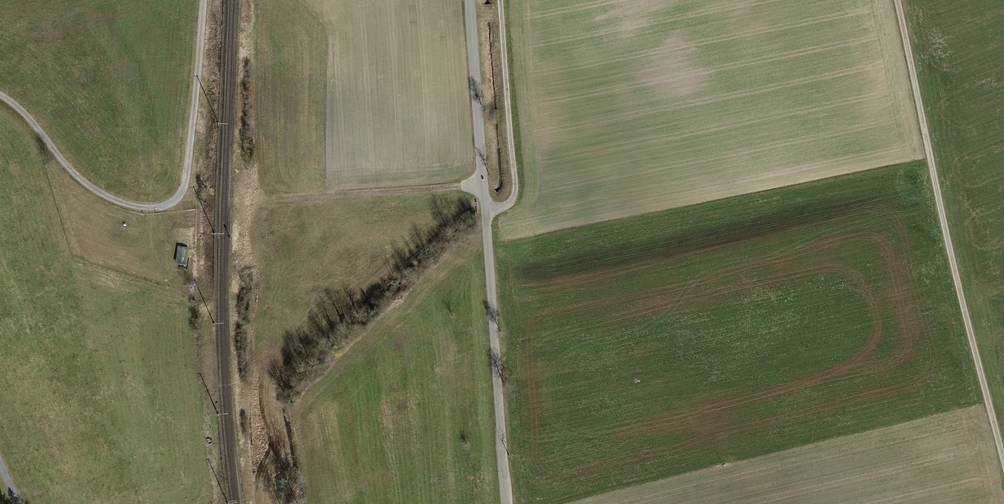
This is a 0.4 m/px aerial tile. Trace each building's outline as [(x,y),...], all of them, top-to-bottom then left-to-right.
[(192,249),(179,247),(177,266),(189,267),(192,249)]
